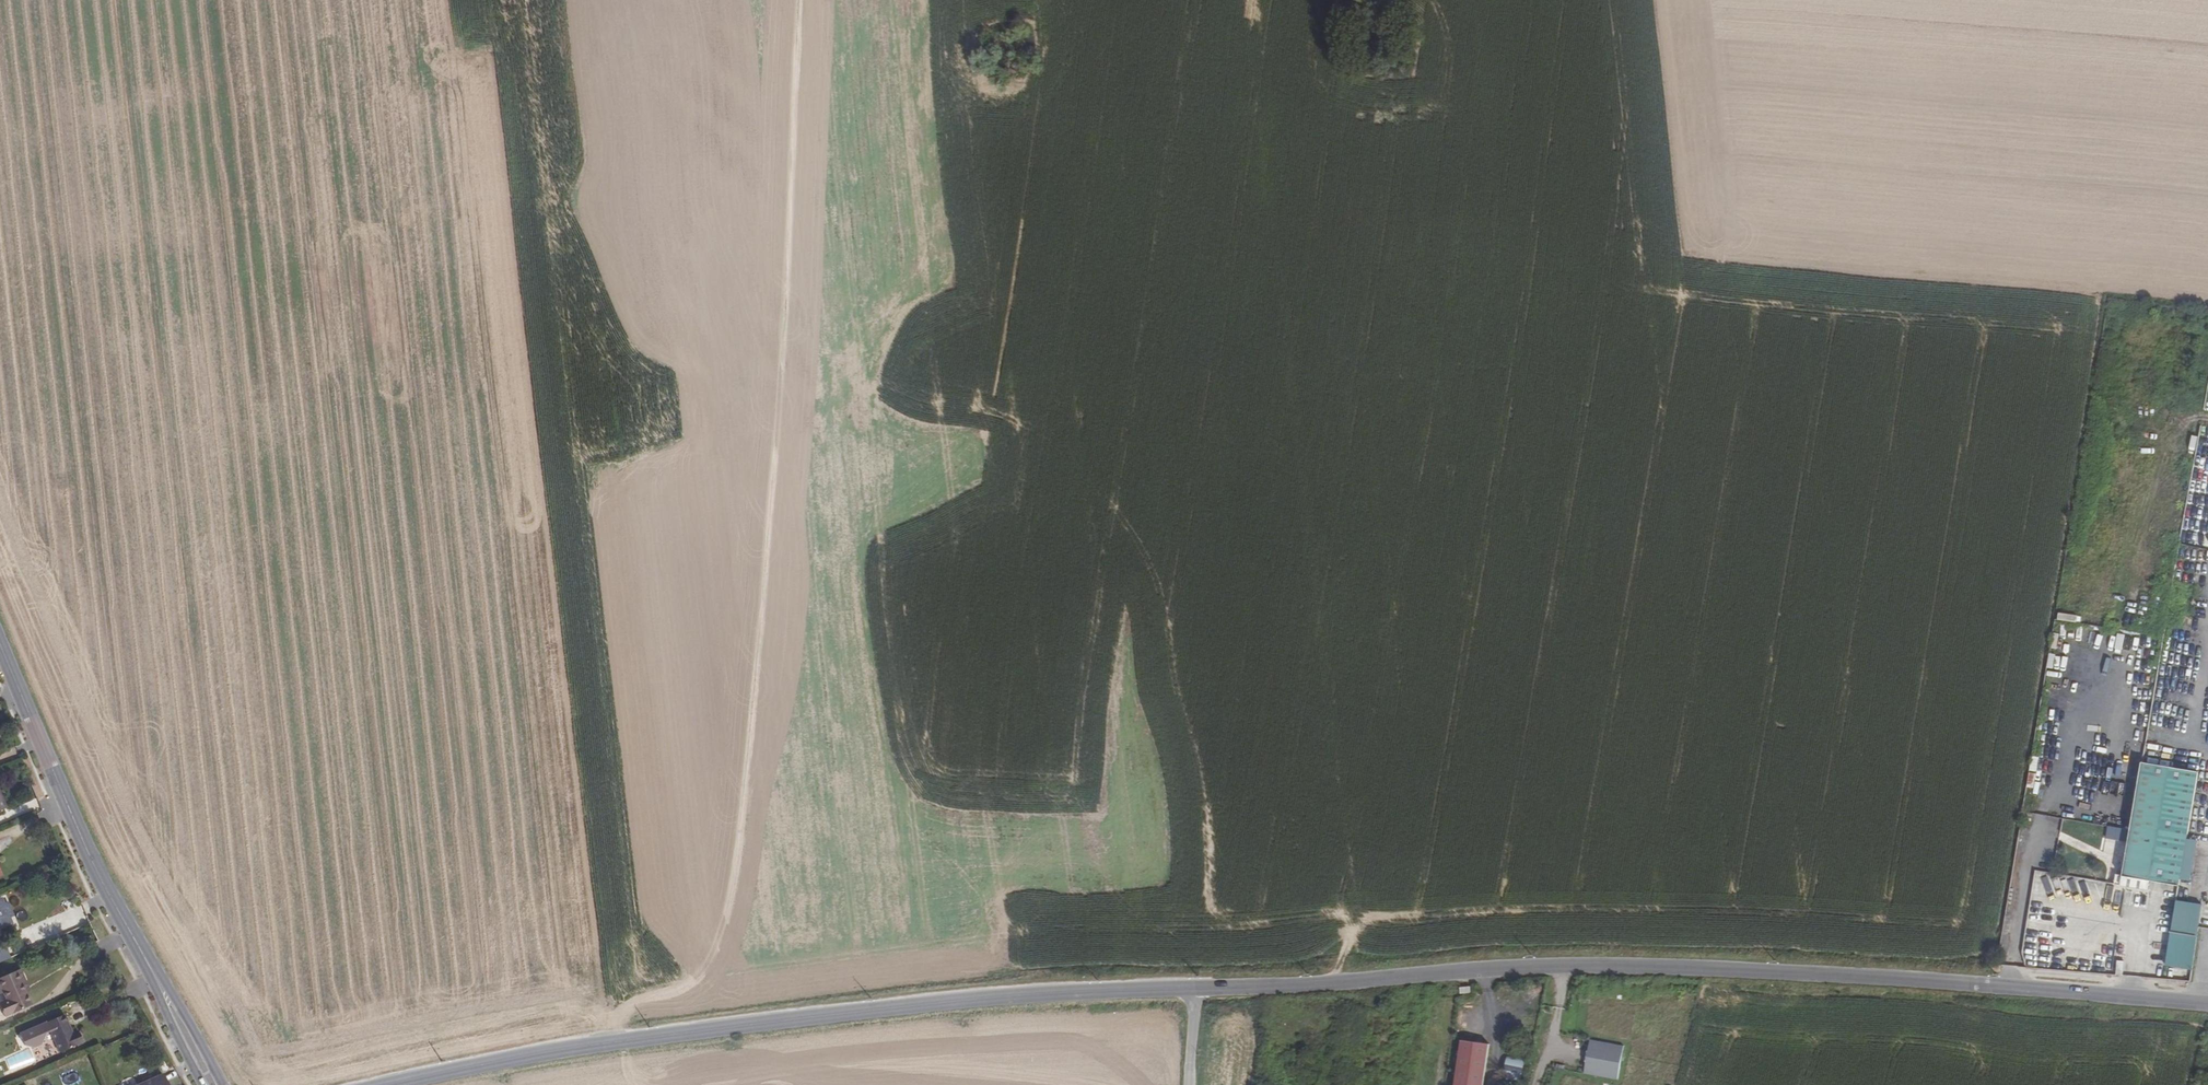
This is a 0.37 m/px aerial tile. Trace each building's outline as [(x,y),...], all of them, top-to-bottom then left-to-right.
[(2202,771),(2145,762),(2135,831),(2126,886),(2152,890),(2154,881),(2179,885),(2184,885),(2202,771)] [(2097,806),(2109,808),(2111,796),(2099,793),(2097,806)] [(2092,900),(2098,898),(2092,884),(2087,886),(2092,900)] [(2205,904),(2178,899),(2167,965),(2195,969),(2205,904)] [(11,923),(8,917),(12,915),(7,904),(3,906),(1,900),(0,900),(0,928),(11,923)] [(0,978),(0,1006),(5,1017),(31,1006),(26,994),(21,983),(25,981),(20,969),(0,978)] [(30,992),(25,981),(21,983),(26,994),(30,992)] [(50,1032),(59,1053),(82,1044),(78,1032),(76,1033),(68,1013),(46,1022),(19,1033),(24,1045),(30,1047),(40,1043),(46,1033),(50,1032)] [(1456,1084),(1484,1084),(1490,1043),(1462,1040),(1456,1084)] [(1589,1045),(1585,1078),(1615,1081),(1619,1049),(1589,1045)] [(30,1048),(5,1058),(11,1074),(37,1063),(30,1048)] [(1508,1057),(1507,1065),(1526,1068),(1527,1060),(1508,1057)] [(163,1074),(137,1084),(167,1084),(163,1074)]
